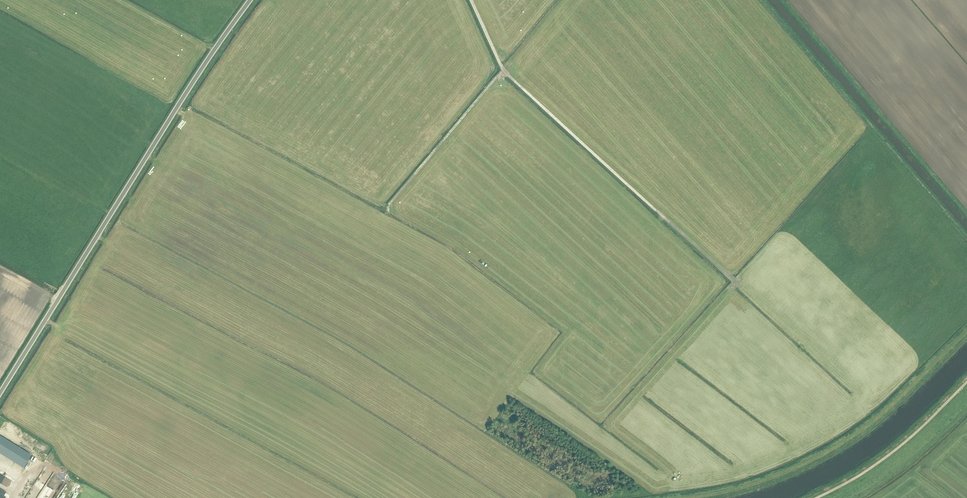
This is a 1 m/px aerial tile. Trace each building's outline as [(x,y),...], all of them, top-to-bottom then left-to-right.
[(0,437),(0,454),(23,468),(31,456),(6,440),(0,437)]
